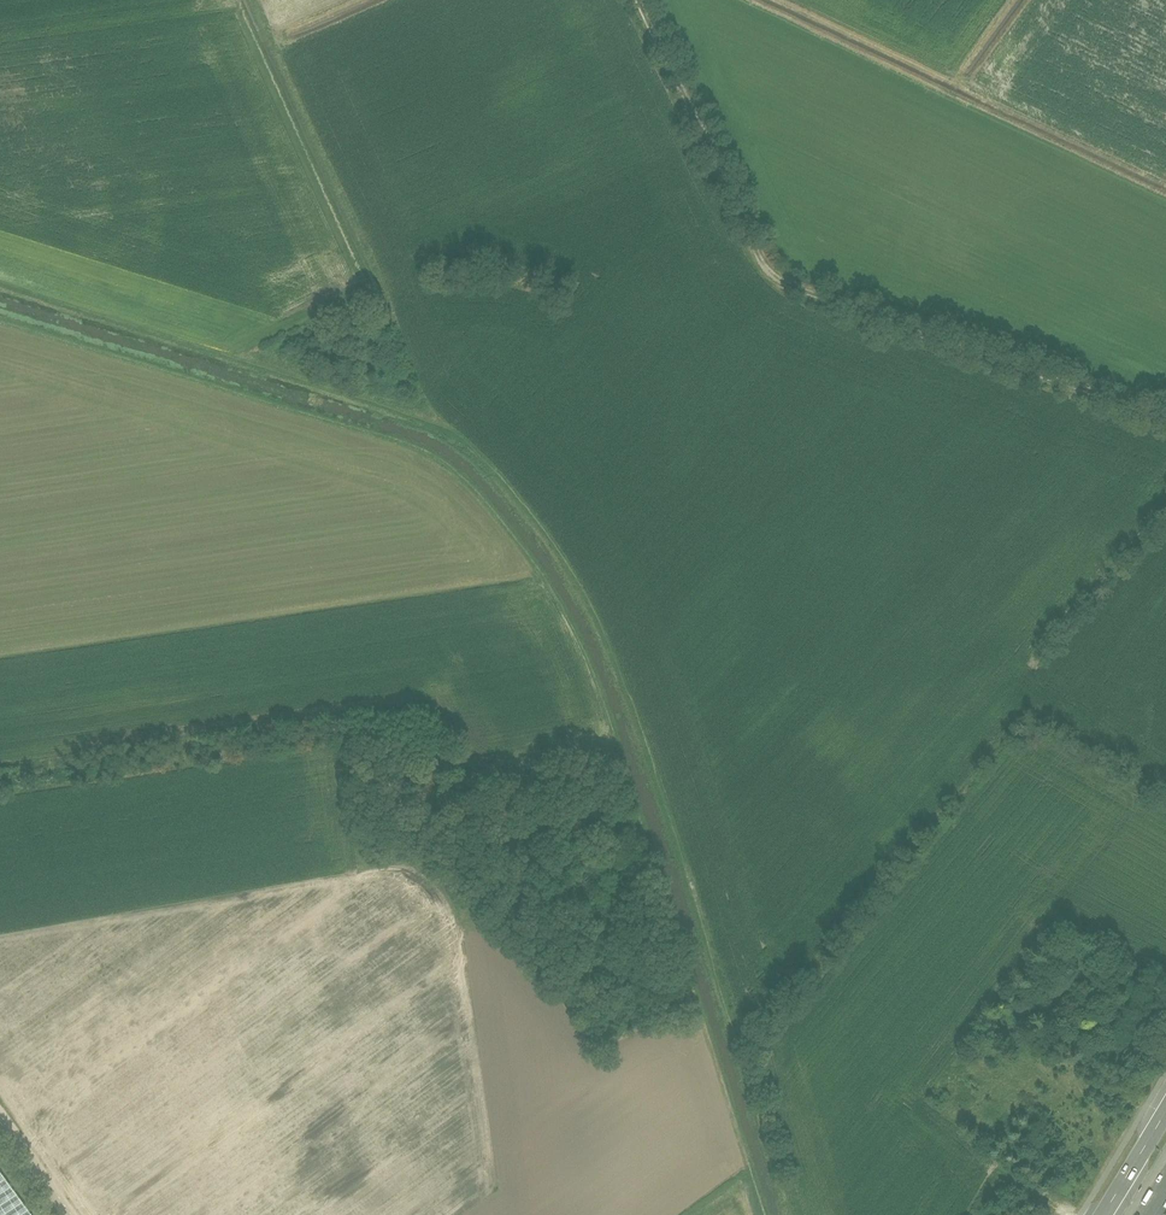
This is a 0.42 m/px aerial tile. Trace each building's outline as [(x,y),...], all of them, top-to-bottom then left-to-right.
[(0,1172),(0,1214),(31,1214),(0,1172)]
